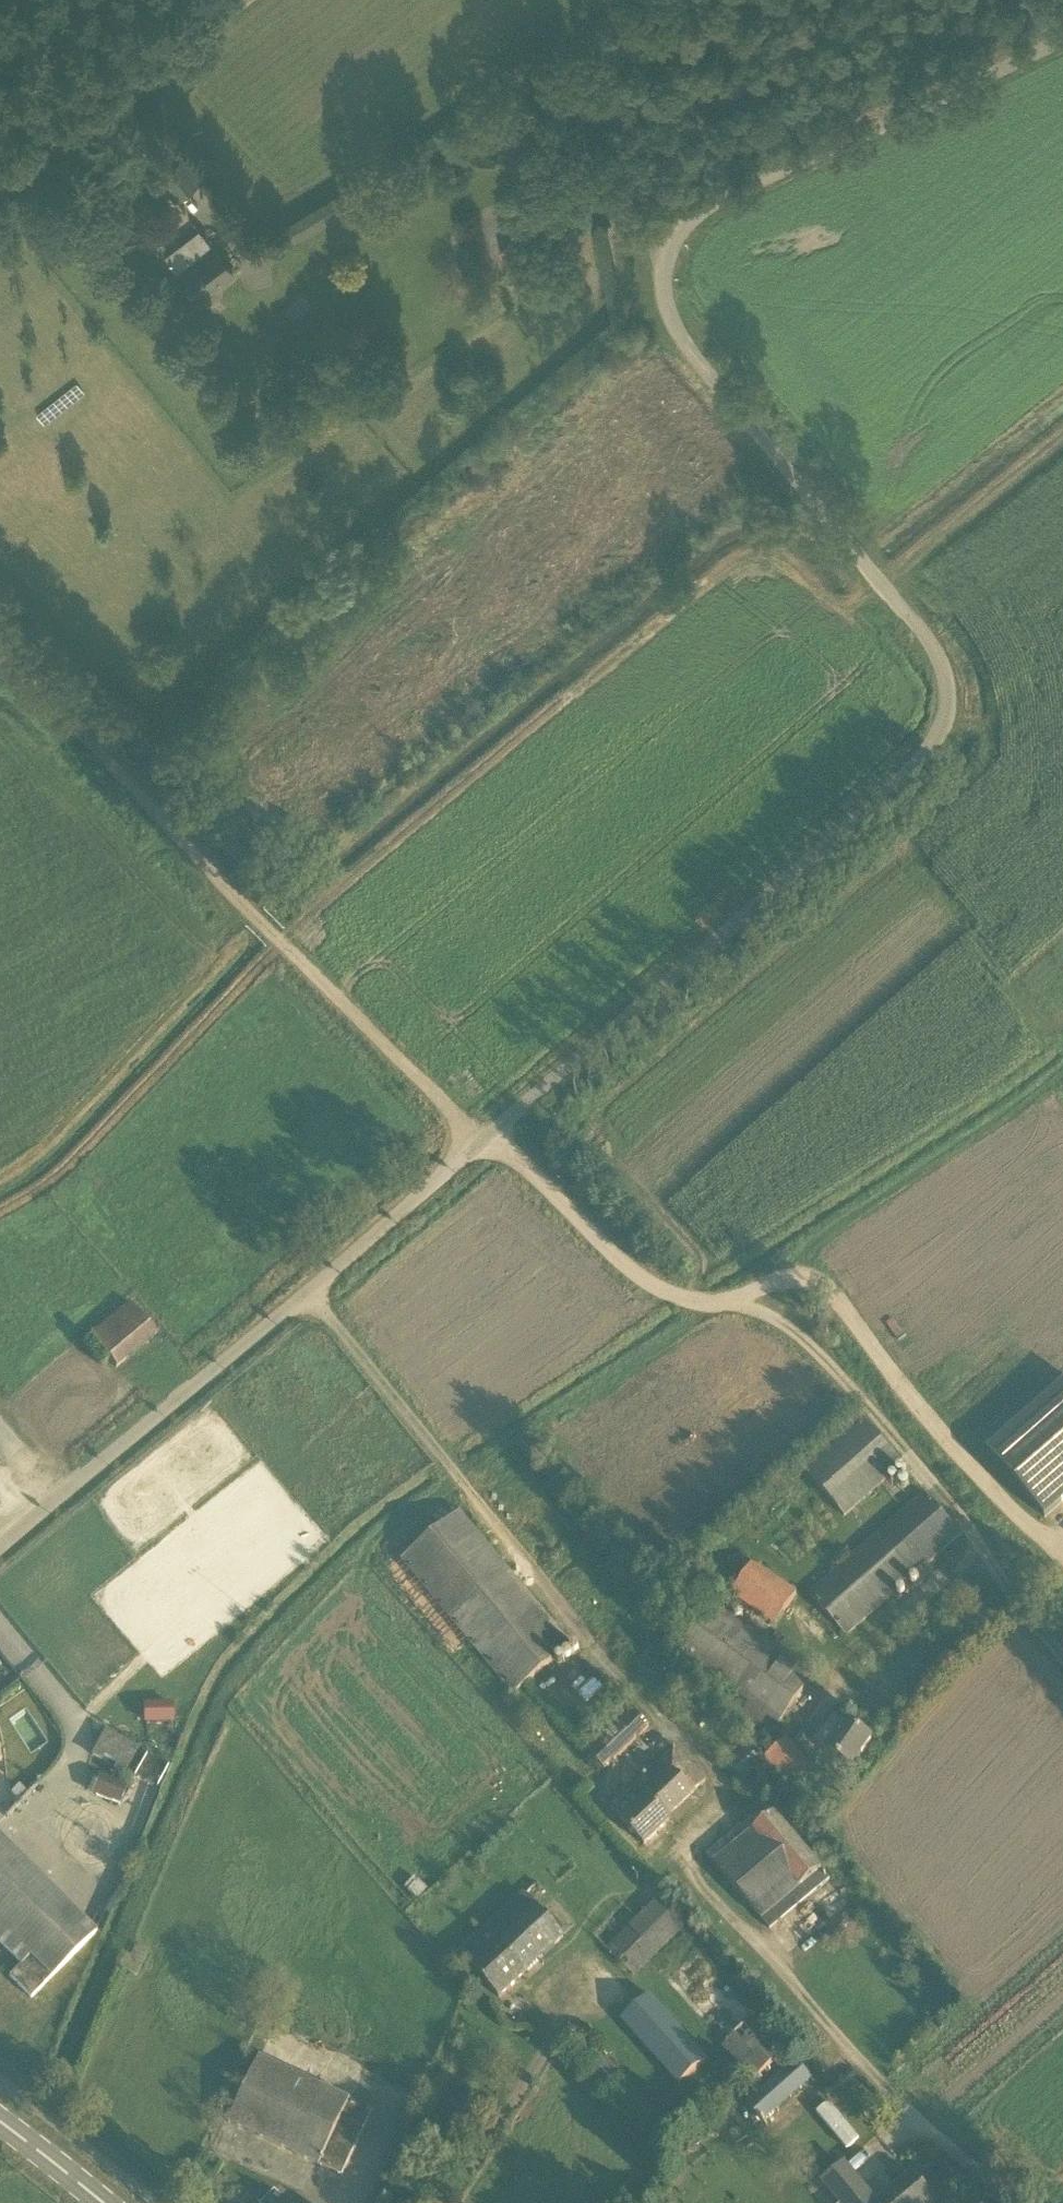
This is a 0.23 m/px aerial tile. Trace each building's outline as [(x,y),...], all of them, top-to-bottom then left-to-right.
[(202,180),(183,155),(156,176),(175,200),(202,180)] [(167,253),(171,258),(169,260),(199,299),(233,272),(199,228),(167,253)] [(90,1337),(116,1368),(156,1334),(131,1304),(90,1337)] [(986,1452),(1044,1518),(1062,1502),(1062,1384),(986,1452)] [(862,1418),(804,1468),(846,1516),(904,1465),(862,1418)] [(960,1536),(923,1494),(808,1595),(845,1638),(900,1589),(909,1599),(916,1593),(907,1583),(960,1536)] [(514,1695),(572,1647),(460,1512),(402,1560),(514,1695)] [(798,1594),(754,1564),(732,1596),(776,1626),(798,1594)] [(759,1629),(718,1599),(679,1653),(750,1704),(743,1714),(761,1726),(768,1716),(780,1725),(815,1677),(755,1634),(759,1629)] [(144,1725),(174,1724),(173,1705),(144,1705),(144,1725)] [(585,1748),(606,1770),(651,1729),(631,1706),(585,1748)] [(815,1742),(827,1750),(851,1768),(871,1740),(847,1722),(846,1724),(834,1715),(815,1742)] [(119,1780),(137,1746),(103,1729),(92,1752),(112,1762),(106,1774),(119,1780)] [(814,1768),(788,1738),(766,1758),(791,1787),(814,1768)] [(767,1766),(747,1747),(728,1766),(748,1785),(767,1766)] [(673,1748),(609,1808),(644,1846),(670,1822),(666,1817),(704,1781),(673,1748)] [(127,1788),(100,1777),(92,1795),(119,1807),(127,1788)] [(776,1813),(715,1863),(769,1930),(830,1880),(776,1813)] [(21,1965),(9,1977),(31,1999),(97,1934),(0,1837),(0,1944),(21,1965)] [(688,1921),(663,1895),(608,1951),(633,1976),(688,1921)] [(499,1999),(564,1940),(525,1896),(460,1955),(499,1999)] [(680,2085),(707,2061),(649,1995),(622,2020),(680,2085)] [(723,2045),(754,2080),(787,2051),(756,2017),(723,2045)] [(788,2057),(744,2104),(765,2124),(809,2076),(788,2057)] [(373,2111),(260,2058),(229,2123),(342,2177),(373,2111)] [(624,2077),(609,2061),(590,2079),(604,2094),(624,2077)] [(865,2190),(844,2165),(824,2182),(841,2202),(850,2202),(865,2190)] [(934,2200),(912,2174),(877,2202),(930,2202),(934,2200)]
